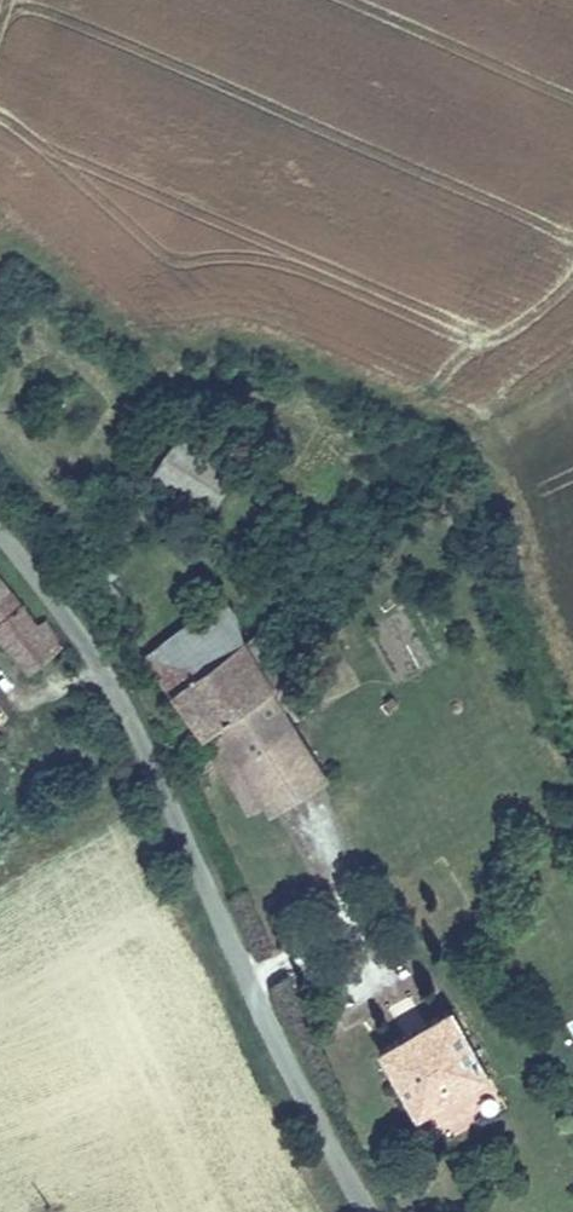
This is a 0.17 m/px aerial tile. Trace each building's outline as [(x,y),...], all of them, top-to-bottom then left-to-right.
[(165,480),(191,498),(217,460),(191,442),(165,480)] [(241,477),(217,460),(191,498),(214,515),(241,477)] [(112,568),(104,574),(113,586),(121,581),(112,568)] [(18,608),(0,587),(0,623),(18,608)] [(157,653),(217,733),(238,721),(288,691),(295,680),(258,632),(242,610),(251,603),(241,590),(157,653)] [(0,623),(0,633),(28,666),(59,641),(37,613),(29,619),(18,608),(0,623)] [(277,618),(258,632),(295,680),(304,665),(307,660),(277,618)] [(261,758),(310,728),(288,691),(238,721),(261,758)] [(238,721),(217,733),(263,818),(339,777),(310,728),(261,758),(238,721)] [(431,1106),(503,1065),(467,1000),(393,1041),(431,1106)]
